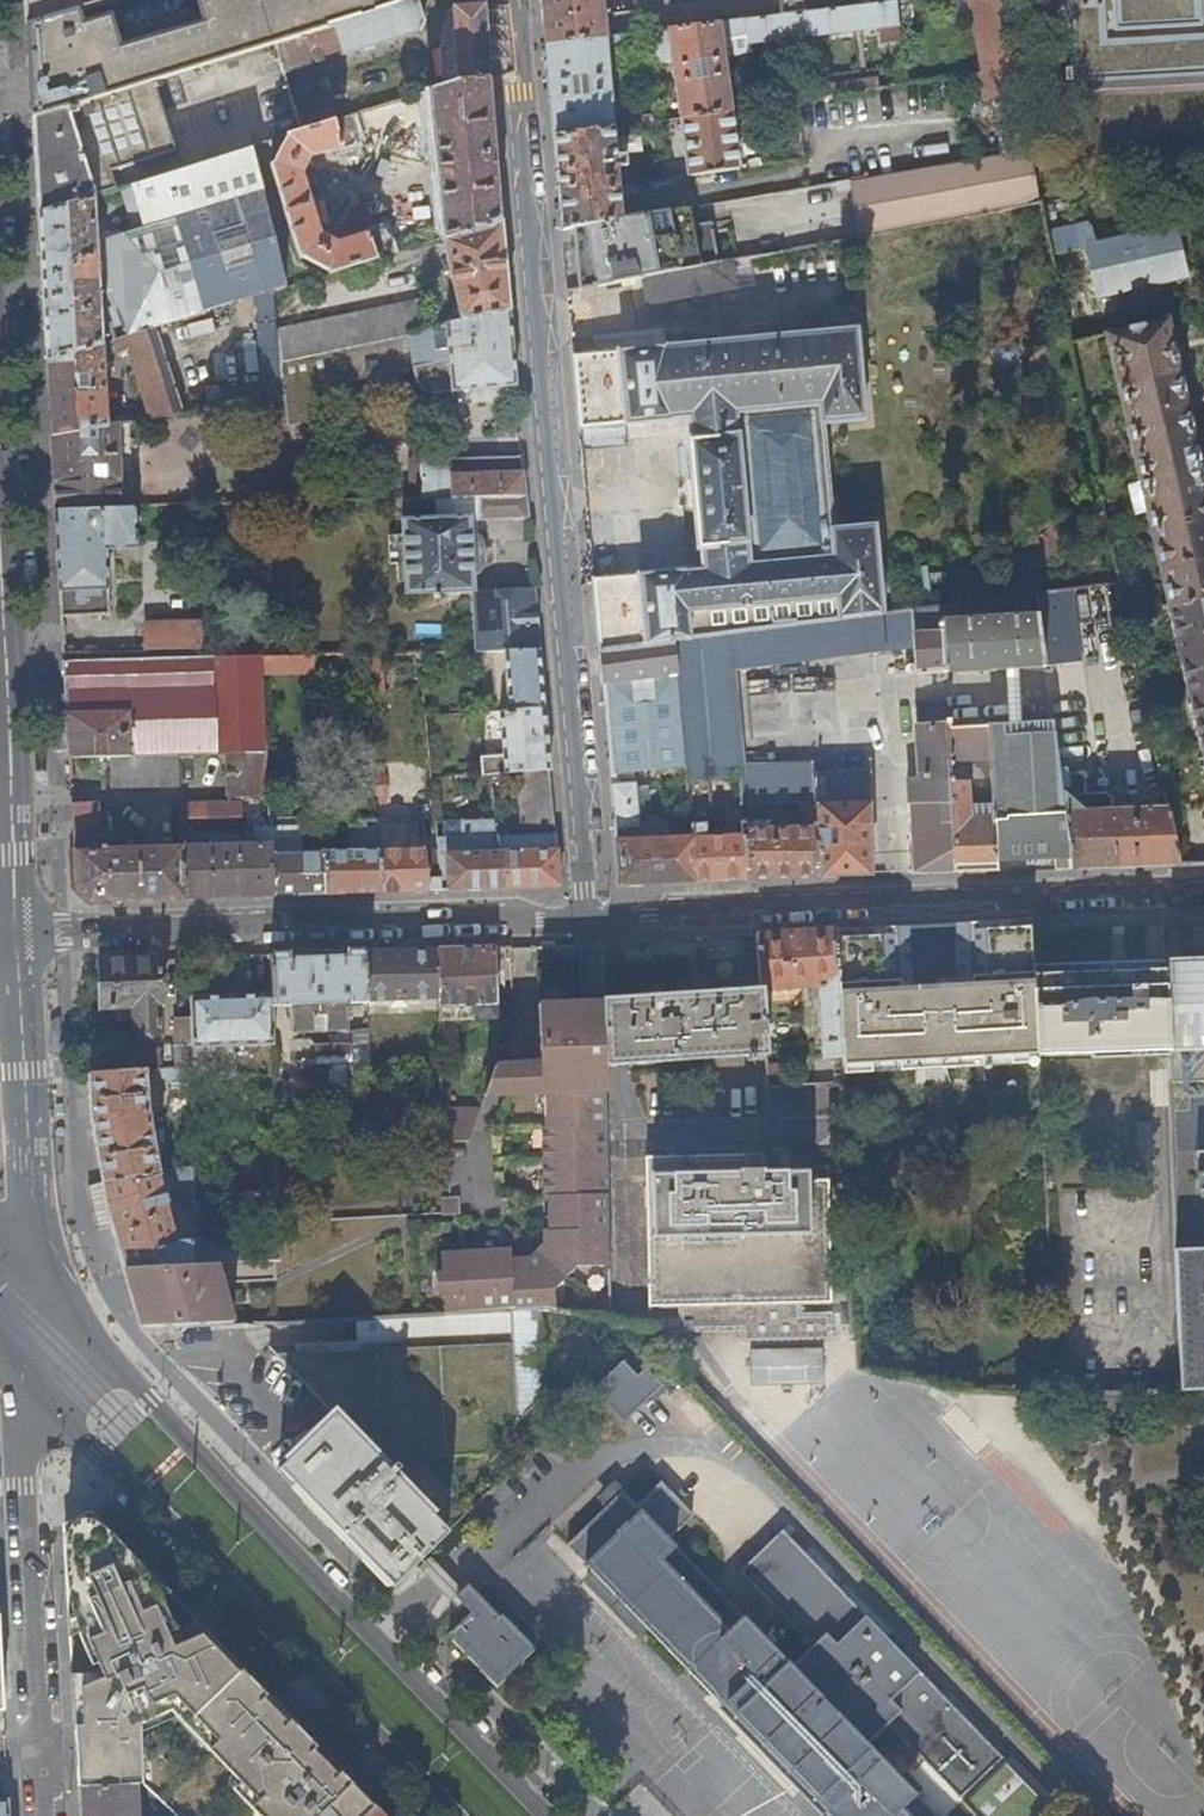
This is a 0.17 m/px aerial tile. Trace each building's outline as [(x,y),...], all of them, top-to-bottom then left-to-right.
[(27,26),(78,11),(106,3),(116,0),(25,0),(27,26)] [(106,3),(110,17),(82,25),(78,11),(27,26),(30,80),(32,117),(155,80),(274,43),(409,0),(116,0),(106,3)] [(419,0),(409,0),(274,43),(284,72),(421,29),(426,22),(419,0)] [(543,16),(545,43),(604,36),(601,0),(541,0),(543,16)] [(783,14),(896,1),(903,0),(782,0),(783,14)] [(987,70),(1013,68),(999,0),(973,0),(987,70)] [(1070,67),(1064,67),(1065,79),(1071,79),(1071,80),(1203,73),(1203,0),(1065,0),(1070,67)] [(898,24),(896,1),(783,14),(743,19),(746,44),(776,39),(778,57),(791,55),(789,38),(878,27),(898,24)] [(488,55),(483,5),(453,9),(456,46),(441,47),(445,86),(455,83),(490,78),(488,55)] [(723,52),(719,22),(668,28),(686,175),(739,168),(724,62),(730,61),(729,52),(723,52)] [(900,40),(898,24),(878,27),(879,42),(900,40)] [(572,227),(620,218),(616,166),(626,165),(625,153),(615,154),(608,79),(616,78),(615,69),(607,69),(604,36),(545,43),(550,108),(557,192),(561,229),(572,227)] [(1030,147),(1013,68),(987,70),(981,70),(987,102),(991,101),(1002,152),(1030,147)] [(802,83),(802,98),(883,85),(881,73),(835,79),(826,79),(826,76),(802,75),(802,83)] [(455,83),(445,86),(427,92),(432,153),(438,153),(445,238),(501,221),(498,176),(495,142),(490,78),(455,83)] [(174,151),(155,80),(32,117),(36,175),(38,214),(94,197),(116,190),(111,171),(174,151)] [(773,101),(802,98),(802,83),(771,88),(773,101)] [(350,116),(303,131),(289,136),(275,165),(271,166),(300,259),(303,258),(330,273),(385,256),(377,230),(338,242),(322,235),(303,174),(313,157),(351,145),(349,133),(354,131),(350,116)] [(94,197),(38,214),(46,345),(46,361),(103,344),(101,318),(107,318),(105,291),(110,291),(125,337),(116,340),(119,353),(129,350),(150,418),(181,413),(156,328),(254,298),(273,292),(273,290),(286,287),(253,147),(124,187),(136,229),(125,232),(124,231),(106,231),(105,216),(96,214),(94,197)] [(1030,147),(1002,152),(851,179),(861,234),(1040,201),(1030,147)] [(701,264),(690,207),(620,218),(572,227),(577,287),(642,275),(701,264)] [(506,279),(501,221),(445,238),(442,239),(460,322),(509,311),(506,279)] [(1091,222),(1047,231),(1052,254),(1058,253),(1085,248),(1096,296),(1188,275),(1176,223),(1096,243),(1091,222)] [(1068,302),(1096,296),(1085,248),(1058,253),(1068,302)] [(730,259),(701,264),(642,275),(646,302),(735,287),(730,259)] [(760,287),(828,285),(828,260),(759,263),(760,287)] [(276,329),(273,292),(254,298),(261,378),(264,399),(282,397),(278,361),(276,329)] [(416,298),(276,329),(278,361),(423,330),(416,298)] [(423,330),(278,361),(282,397),(285,423),(322,419),(316,386),(407,368),(414,388),(421,393),(426,395),(432,396),(456,394),(455,391),(506,386),(516,385),(514,367),(509,311),(460,322),(423,330)] [(1201,754),(1203,766),(1203,478),(1168,318),(1106,332),(1201,754)] [(856,328),(572,354),(578,428),(688,418),(690,438),(689,438),(698,549),(700,549),(701,569),(592,578),(598,649),(675,639),(725,633),(882,612),(882,610),(887,609),(886,602),(882,602),(882,598),(886,598),(885,591),(881,591),(875,525),(832,528),(822,423),(864,419),(856,328)] [(103,344),(46,361),(49,410),(51,435),(107,426),(103,344)] [(207,388),(211,408),(264,399),(261,378),(207,388)] [(455,391),(456,394),(457,405),(508,400),(506,386),(455,391)] [(107,426),(51,435),(53,473),(54,483),(120,480),(118,424),(107,426)] [(419,456),(419,497),(435,497),(525,494),(522,457),(449,459),(449,455),(419,456)] [(120,480),(54,483),(55,509),(123,507),(120,480)] [(525,494),(435,497),(436,517),(401,518),(404,593),(471,590),(474,590),(473,574),(470,534),(469,516),(475,516),(527,514),(525,494)] [(222,502),(208,503),(207,521),(216,521),(222,517),(222,502)] [(55,509),(60,594),(61,615),(107,615),(104,550),(135,549),(135,507),(123,507),(55,509)] [(470,534),(473,574),(477,574),(484,567),(482,540),(477,533),(470,534)] [(472,603),(475,651),(503,650),(539,650),(533,588),(515,589),(517,600),(472,603)] [(1036,613),(1043,665),(1052,723),(1054,738),(1091,733),(1070,588),(1033,592),(1036,613)] [(474,590),(471,590),(472,603),(517,600),(515,589),(474,590)] [(938,605),(911,609),(913,634),(939,632),(938,620),(939,620),(938,605)] [(911,609),(886,612),(889,648),(914,646),(913,634),(911,609)] [(913,634),(914,646),(915,667),(941,666),(941,672),(1043,665),(1036,613),(939,620),(938,620),(939,632),(913,634)] [(200,650),(202,621),(145,623),(146,651),(200,650)] [(736,766),(725,633),(675,639),(684,767),(685,783),(715,780),(737,779),(736,766)] [(105,636),(105,652),(121,652),(120,636),(105,636)] [(675,639),(598,649),(610,784),(615,784),(614,773),(684,767),(675,639)] [(539,650),(503,650),(508,710),(544,707),(542,687),(539,650)] [(314,655),(260,656),(261,668),(315,666),(314,655)] [(260,656),(63,660),(66,717),(67,728),(68,748),(68,756),(109,755),(175,754),(226,753),(265,752),(261,668),(260,656)] [(937,701),(918,702),(920,724),(945,723),(954,872),(997,871),(996,860),(1054,858),(1054,869),(1072,868),(1063,805),(1062,793),(1059,777),(1054,738),(1052,723),(958,729),(957,720),(949,720),(947,707),(938,707),(937,701)] [(508,710),(482,712),(487,754),(480,755),(482,774),(515,771),(549,768),(547,742),(544,707),(508,710)] [(66,717),(54,718),(56,749),(68,748),(67,728),(66,717)] [(907,779),(912,873),(954,872),(945,723),(920,724),(916,724),(919,778),(907,779)] [(267,789),(265,752),(226,753),(227,797),(239,797),(239,795),(256,795),(267,789)] [(175,754),(109,755),(110,788),(177,787),(175,754)] [(1201,754),(1158,764),(1165,796),(1177,865),(1195,865),(1191,838),(1203,835),(1203,766),(1201,754)] [(811,761),(736,766),(737,779),(740,805),(764,805),(813,805),(812,774),(811,761)] [(374,798),(389,797),(387,767),(372,768),(374,798)] [(551,789),(549,768),(515,771),(517,791),(551,789)] [(867,771),(812,774),(813,805),(815,805),(816,829),(817,876),(871,875),(867,771)] [(1084,773),(1059,777),(1062,793),(1086,790),(1084,773)] [(715,780),(685,783),(689,825),(704,824),(704,837),(743,836),(742,830),(741,814),(740,808),(717,809),(715,780)] [(615,784),(610,784),(619,883),(693,880),(690,837),(668,838),(622,840),(621,827),(637,826),(633,782),(615,784)] [(274,790),(267,789),(267,797),(267,798),(275,798),(274,790)] [(521,824),(554,821),(551,789),(517,791),(521,824)] [(1063,805),(1072,868),(1148,866),(1177,865),(1165,796),(1142,798),(1144,809),(1071,812),(1070,804),(1063,805)] [(98,801),(71,802),(76,888),(88,901),(183,898),(180,844),(110,847),(110,836),(100,836),(98,801)] [(177,804),(177,816),(178,830),(191,830),(240,829),(239,803),(177,804)] [(180,844),(183,898),(272,895),(270,815),(270,803),(250,803),(253,842),(180,844)] [(764,805),(740,805),(740,808),(741,814),(765,814),(764,805)] [(270,815),(272,895),(326,893),(324,851),(300,851),(299,815),(270,815)] [(375,820),(375,824),(381,891),(441,889),(440,876),(427,876),(420,817),(375,820)] [(437,838),(440,876),(441,889),(506,887),(503,854),(498,854),(497,836),(493,836),(492,818),(458,820),(459,837),(437,838)] [(347,836),(323,836),(324,851),(326,893),(381,891),(375,824),(347,824),(347,836)] [(690,837),(693,880),(747,879),(743,836),(704,837),(704,824),(689,825),(690,837)] [(622,840),(668,838),(667,825),(637,826),(621,827),(622,840)] [(743,836),(747,879),(817,876),(816,829),(742,830),(743,836)] [(177,838),(178,838),(191,838),(191,830),(178,830),(177,838)] [(503,854),(506,887),(559,885),(555,833),(497,836),(498,854),(503,854)] [(955,1058),(1037,1054),(1032,967),(1029,922),(957,926),(961,987),(952,988),(953,1010),(958,1010),(959,1022),(953,1022),(955,1058)] [(909,928),(834,932),(839,1020),(841,1057),(842,1064),(925,1060),(924,1024),(918,1024),(917,1012),(923,1012),(922,989),(913,990),(909,928)] [(821,1058),(841,1057),(839,1020),(834,932),(834,930),(758,935),(761,989),(761,991),(817,987),(821,1058)] [(493,947),(437,950),(439,1000),(439,1020),(496,1018),(495,1004),(497,1004),(493,947)] [(270,956),(272,986),(272,998),(289,1007),(290,1033),(312,1032),(312,1024),(324,1024),(325,1032),(346,1031),(345,1005),(366,1004),(366,1002),(439,1000),(437,950),(270,956)] [(158,960),(102,962),(104,1008),(132,1006),(134,1033),(161,1032),(158,960)] [(1163,963),(1167,1050),(1168,1084),(1203,1082),(1203,961),(1163,963)] [(1037,1055),(1167,1050),(1163,963),(1032,967),(1037,1054),(1037,1055)] [(192,984),(192,1043),(230,1044),(231,985),(192,984)] [(231,985),(230,1044),(271,1044),(272,998),(272,986),(231,985)] [(603,1003),(604,1065),(747,1056),(747,1058),(755,1057),(754,1055),(765,1054),(761,991),(761,989),(602,1001),(603,1003)] [(539,1271),(541,1308),(610,1305),(606,1134),(604,1065),(603,1003),(538,1004),(540,1063),(535,1063),(536,1092),(550,1092),(550,1115),(550,1126),(546,1126),(548,1197),(552,1197),(553,1229),(548,1229),(549,1243),(528,1260),(510,1260),(510,1250),(445,1253),(446,1275),(539,1271)] [(175,1047),(192,1046),(192,1043),(191,1018),(173,1019),(175,1047)] [(317,1091),(353,1089),(349,1043),(315,1044),(317,1091)] [(146,1070),(193,1066),(193,1048),(135,1052),(136,1071),(146,1070)] [(535,1063),(517,1064),(498,1065),(496,1068),(495,1071),(487,1093),(507,1093),(536,1092),(535,1063)] [(148,1116),(146,1070),(136,1071),(89,1074),(92,1118),(102,1180),(158,1171),(148,1116)] [(454,1121),(442,1121),(442,1140),(471,1140),(482,1108),(478,1108),(468,1136),(459,1136),(459,1124),(454,1121)] [(1196,1153),(1197,1194),(1203,1194),(1203,1152),(1196,1153)] [(738,1331),(740,1346),(832,1341),(831,1312),(801,1312),(801,1305),(830,1304),(825,1168),(791,1168),(776,1168),(775,1157),(683,1159),(694,1332),(738,1331)] [(776,1168),(791,1168),(790,1157),(775,1157),(776,1168)] [(676,1310),(677,1334),(694,1332),(683,1159),(642,1161),(646,1310),(676,1310)] [(192,1188),(192,1168),(158,1171),(102,1180),(110,1216),(112,1222),(125,1267),(191,1263),(191,1240),(177,1242),(163,1189),(192,1188)] [(97,1227),(112,1222),(110,1216),(102,1180),(85,1185),(97,1227)] [(233,1261),(232,1239),(204,1242),(206,1262),(216,1262),(233,1261)] [(1175,1250),(1180,1390),(1203,1389),(1203,1248),(1175,1250)] [(440,1295),(441,1313),(541,1308),(539,1271),(446,1275),(445,1253),(439,1253),(439,1273),(433,1274),(434,1295),(440,1295)] [(136,1304),(143,1328),(230,1323),(216,1262),(206,1262),(191,1263),(125,1267),(132,1290),(145,1286),(148,1297),(136,1304)] [(323,1514),(392,1586),(420,1560),(448,1533),(420,1504),(396,1480),(419,1460),(483,1456),(516,1425),(514,1387),(543,1385),(541,1308),(441,1313),(357,1318),(359,1342),(293,1347),(293,1355),(278,1356),(277,1359),(334,1417),(278,1467),(323,1514)] [(821,1346),(749,1347),(749,1382),(821,1381),(821,1346)] [(636,1378),(621,1364),(593,1389),(624,1422),(661,1386),(645,1369),(636,1378)] [(544,1397),(543,1385),(514,1387),(516,1425),(544,1397)] [(565,1547),(652,1635),(683,1605),(682,1603),(692,1593),(660,1560),(673,1547),(666,1539),(692,1515),(661,1483),(635,1506),(622,1493),(565,1547)] [(420,1504),(448,1533),(457,1524),(428,1496),(420,1504)] [(64,1527),(67,1574),(73,1687),(79,1789),(136,1784),(141,1784),(136,1724),(180,1708),(216,1746),(211,1750),(260,1801),(252,1808),(260,1815),(367,1815),(376,1808),(358,1789),(313,1743),(304,1733),(296,1725),(291,1720),(236,1663),(137,1561),(92,1515),(64,1527)] [(739,1571),(811,1647),(824,1635),(834,1645),(863,1618),(781,1532),(739,1571)] [(498,1617),(466,1583),(453,1595),(470,1612),(447,1634),(496,1685),(534,1647),(502,1614),(498,1617)] [(827,1815),(828,1815),(910,1815),(900,1806),(913,1794),(865,1743),(885,1724),(898,1712),(888,1701),(917,1674),(863,1618),(834,1645),(824,1635),(811,1647),(789,1667),(776,1652),(761,1667),(727,1630),(692,1593),(682,1603),(683,1605),(652,1635),(827,1815)] [(917,1632),(925,1625),(911,1611),(903,1618),(917,1632)] [(742,1617),(727,1630),(761,1667),(776,1652),(742,1617)] [(999,1759),(917,1674),(888,1701),(898,1712),(885,1724),(957,1800),(999,1759)] [(136,1784),(79,1789),(81,1815),(138,1815),(136,1784)] [(9,1798),(0,1799),(0,1815),(10,1815),(9,1798)] [(376,1808),(367,1815),(384,1815),(376,1808)]
